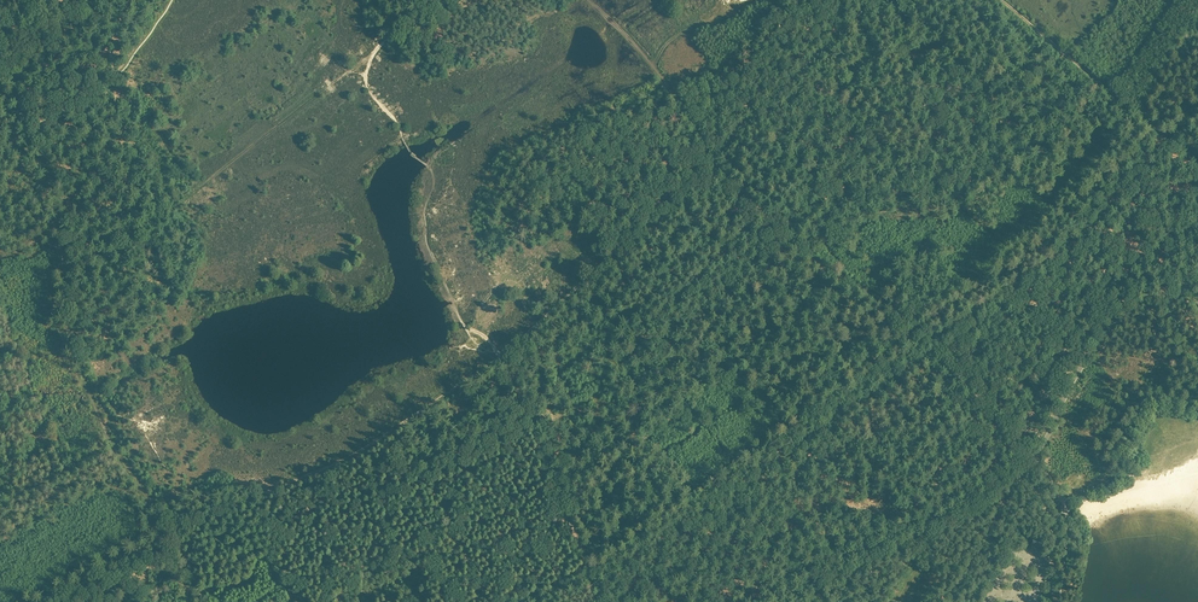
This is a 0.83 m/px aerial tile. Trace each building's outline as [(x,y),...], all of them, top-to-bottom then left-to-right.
[(1043,542),(1033,540),(1031,546),(1042,548),(1043,542)]
